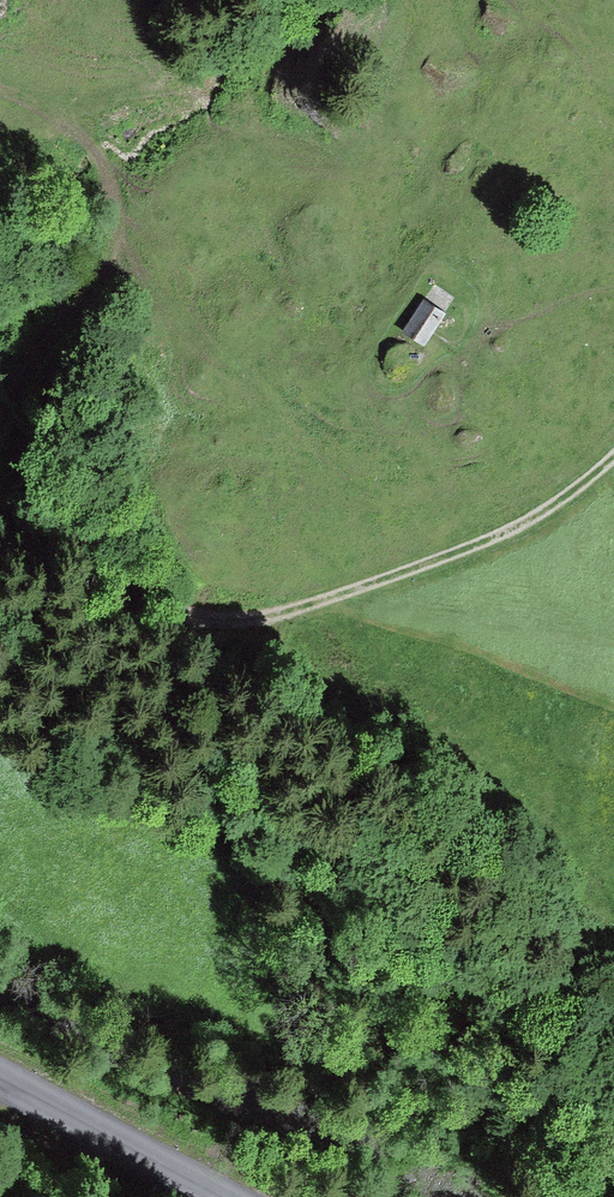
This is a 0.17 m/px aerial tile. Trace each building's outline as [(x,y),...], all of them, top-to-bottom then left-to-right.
[(440,315),(419,301),(399,330),(420,344),(440,315)]
